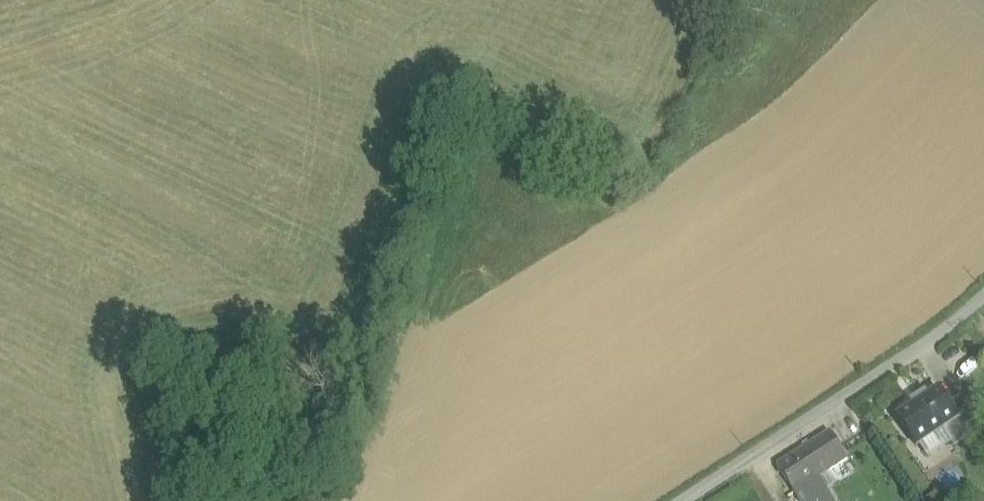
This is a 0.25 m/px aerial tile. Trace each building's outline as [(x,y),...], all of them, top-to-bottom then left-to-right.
[(913,408),(897,418),(916,447),(958,419),(939,390),(937,391),(941,397),(917,413),(913,408)] [(941,397),(937,391),(913,408),(917,413),(941,397)] [(974,434),(983,428),(983,420),(973,404),(960,413),(974,434)] [(818,480),(851,459),(833,430),(777,466),(794,494),(818,480)] [(818,480),(794,494),(799,500),(817,500),(827,495),(818,480)]
